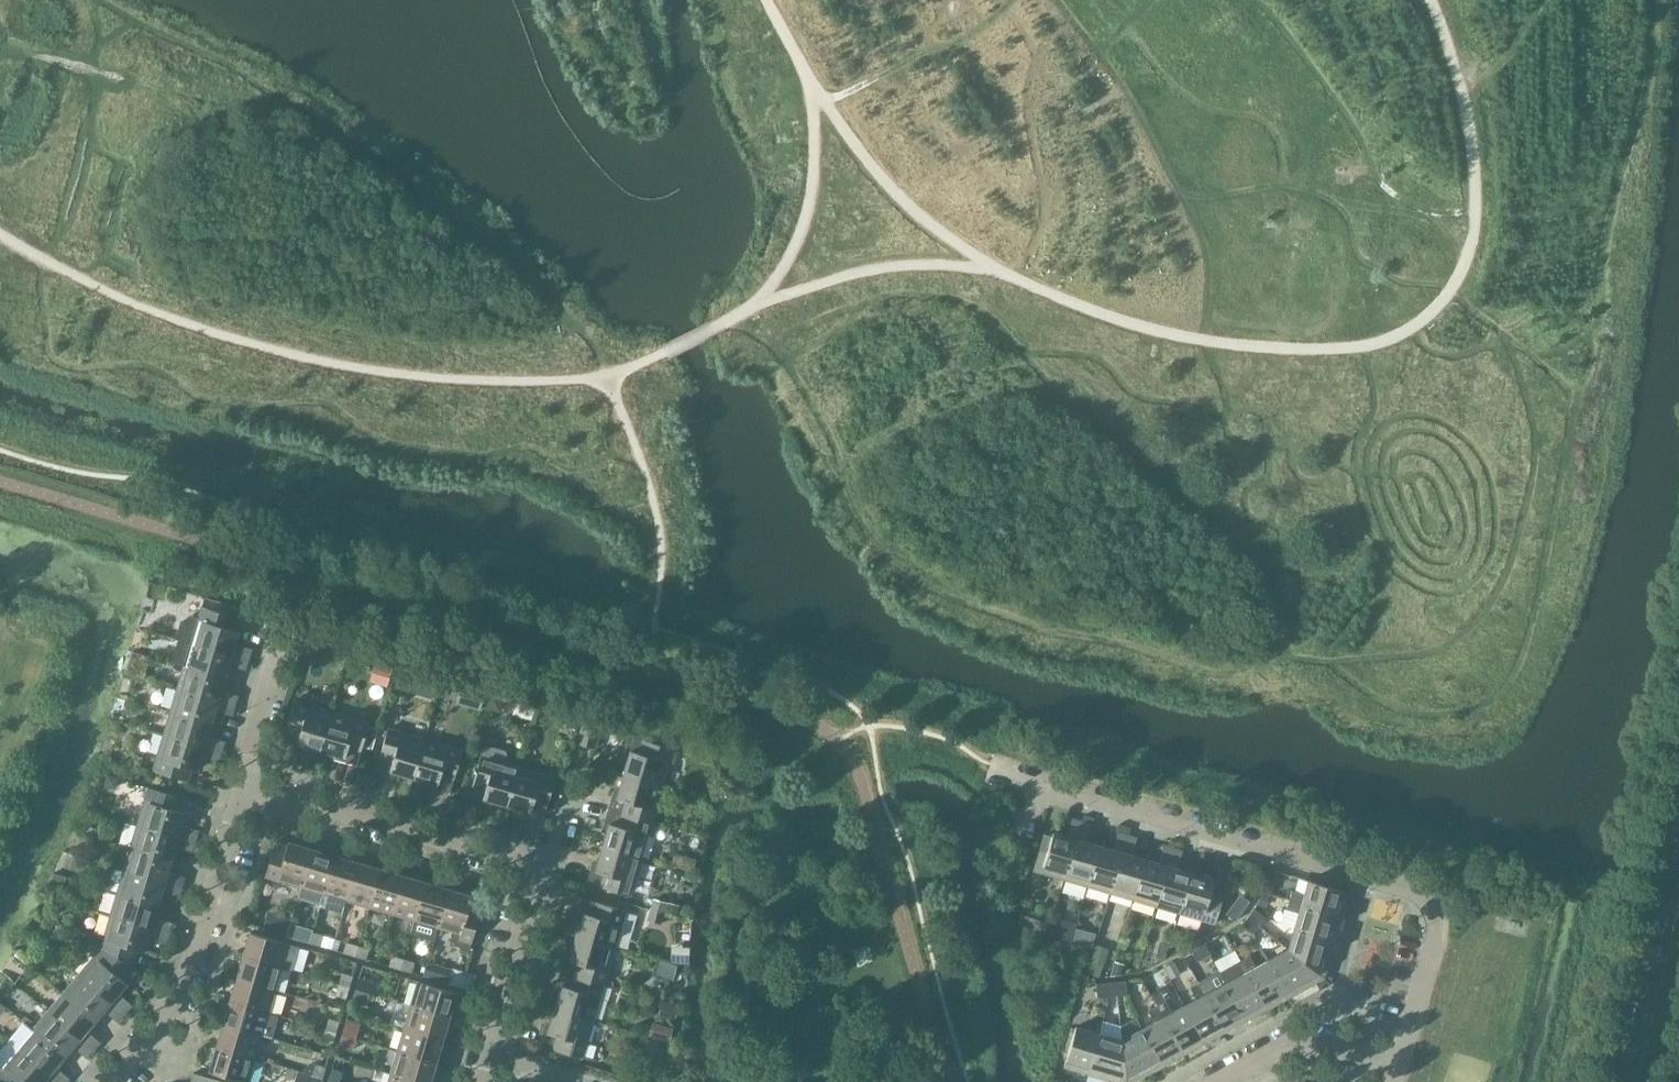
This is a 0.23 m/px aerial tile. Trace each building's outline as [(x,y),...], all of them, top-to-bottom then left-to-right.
[(190,603),(179,639),(181,640),(249,660),(252,649),(235,644),(239,631),(228,628),(232,615),(190,603)] [(174,663),(185,666),(225,678),(229,665),(246,670),(249,660),(181,640),(174,663)] [(178,689),(235,706),(238,696),(221,691),(225,678),(185,666),(178,689)] [(485,694),(461,687),(456,703),(480,710),(485,694)] [(178,689),(171,712),(212,724),(215,711),(232,716),(235,706),(178,689)] [(303,745),(321,751),(333,712),(296,701),(283,745),(302,750),(303,745)] [(212,724),(171,712),(164,735),(221,752),(225,741),(208,736),(212,724)] [(333,712),(321,751),(340,756),(338,761),(357,767),(370,723),(333,712)] [(396,773),(414,778),(426,740),(388,729),(376,772),(395,778),(396,773)] [(218,763),(221,752),(164,735),(153,771),(183,780),(187,767),(198,770),(201,758),(218,763)] [(629,756),(624,774),(662,786),(673,748),(630,736),(624,755),(629,756)] [(426,740),(414,778),(432,783),(431,788),(450,794),(463,751),(426,740)] [(489,800),(507,805),(519,767),(504,763),(506,755),(504,751),(487,746),(484,748),(482,756),(469,800),(488,805),(489,800)] [(519,767),(507,805),(526,811),(524,816),(543,821),(556,778),(519,767)] [(613,791),(608,809),(652,822),(662,786),(624,774),(618,793),(613,791)] [(108,778),(106,786),(116,789),(118,781),(108,778)] [(138,824),(195,841),(199,830),(182,825),(185,813),(174,809),(178,797),(148,788),(138,824)] [(608,829),(602,847),(641,858),(652,822),(608,809),(603,827),(608,829)] [(1034,871),(1065,880),(1082,822),(1072,819),(1067,837),(1053,833),(1048,851),(1040,849),(1034,871)] [(1065,880),(1088,886),(1099,846),(1086,843),(1091,825),(1082,822),(1065,880)] [(131,848),(172,859),(175,847),(192,852),(195,841),(138,824),(131,848)] [(1088,886),(1110,893),(1127,835),(1118,832),(1113,850),(1099,846),(1088,886)] [(1110,893),(1133,900),(1145,860),(1132,856),(1137,838),(1127,835),(1110,893)] [(266,877),(301,888),(313,849),(289,842),(285,855),(273,852),(266,877)] [(1158,864),(1145,860),(1133,900),(1156,907),(1173,849),(1163,846),(1158,864)] [(641,858),(602,847),(597,865),(592,864),(587,883),(630,895),(641,858)] [(131,848),(125,870),(182,887),(185,877),(168,872),(172,859),(131,848)] [(321,904),(324,894),(335,856),(313,849),(301,888),(298,898),(321,904)] [(1156,907),(1179,913),(1191,873),(1177,869),(1183,851),(1173,849),(1156,907)] [(324,894),(347,901),(358,862),(335,856),(324,894)] [(347,901),(370,908),(381,869),(358,862),(347,901)] [(370,908),(392,914),(404,876),(381,869),(370,908)] [(125,870),(118,893),(158,905),(162,892),(179,897),(182,887),(125,870)] [(1191,873),(1179,913),(1215,924),(1223,897),(1210,894),(1214,880),(1191,873)] [(392,914),(415,921),(427,882),(404,876),(392,914)] [(411,934),(434,940),(438,928),(449,889),(451,885),(436,881),(435,885),(427,882),(415,921),(411,934)] [(1289,900),(1342,916),(1349,892),(1309,881),(1305,895),(1292,891),(1289,900)] [(449,889),(438,928),(445,931),(444,935),(445,939),(448,943),(451,945),(453,946),(470,951),(481,913),(469,909),(473,896),(449,889)] [(111,917),(168,933),(171,923),(154,918),(158,905),(118,893),(111,917)] [(582,918),(576,936),(615,948),(626,911),(582,898),(577,917),(582,918)] [(1296,927),(1336,939),(1342,916),(1289,900),(1286,910),(1299,914),(1296,927)] [(1254,909),(1248,917),(1259,926),(1265,918),(1254,909)] [(111,917),(102,949),(129,964),(133,948),(144,952),(148,939),(165,944),(168,933),(111,917)] [(1259,926),(1248,917),(1242,925),(1253,934),(1259,926)] [(1289,950),(1324,978),(1336,939),(1296,927),(1289,950)] [(298,940),(309,943),(312,933),(301,930),(298,940)] [(250,932),(243,956),(282,967),(292,971),(299,947),(250,932)] [(309,943),(320,946),(323,936),(312,933),(309,943)] [(566,953),(561,971),(604,984),(615,948),(576,936),(571,955),(566,953)] [(344,953),(355,957),(358,946),(347,943),(344,953)] [(355,957),(366,960),(369,949),(358,946),(355,957)] [(102,949),(80,975),(125,1013),(132,1005),(119,994),(127,983),(118,976),(129,964),(102,949)] [(1268,961),(1288,998),(1324,978),(1289,950),(1268,961)] [(1087,975),(1096,978),(1099,977),(1106,954),(1094,951),(1087,975)] [(243,956),(237,979),(275,990),(282,967),(243,956)] [(389,967),(400,970),(404,959),(393,956),(389,967)] [(1250,956),(1241,960),(1267,1009),(1288,998),(1268,961),(1256,968),(1250,956)] [(404,959),(400,970),(411,973),(414,963),(404,959)] [(1220,972),(1226,984),(1246,1020),(1267,1009),(1241,960),(1220,972)] [(423,977),(449,984),(453,971),(427,964),(423,977)] [(560,991),(555,1009),(593,1020),(604,984),(561,971),(555,990),(560,991)] [(339,984),(350,987),(353,976),(343,973),(339,984)] [(80,975),(64,994),(96,1021),(104,1011),(118,1022),(125,1013),(80,975)] [(356,989),(366,992),(369,981),(359,978),(356,989)] [(1199,983),(1225,1032),(1246,1020),(1226,984),(1214,990),(1208,978),(1199,983)] [(275,990),(237,979),(230,1002),(268,1013),(275,990)] [(1116,982),(1117,996),(1127,995),(1126,981),(1116,982)] [(418,982),(411,1006),(450,1017),(452,1008),(459,1010),(463,995),(418,982)] [(1116,982),(1106,983),(1108,997),(1117,996),(1116,982)] [(1108,997),(1106,983),(1096,984),(1098,998),(1108,997)] [(1185,1007),(1205,1043),(1225,1032),(1199,983),(1190,988),(1197,1000),(1185,1007)] [(336,995),(347,998),(350,987),(339,984),(336,995)] [(356,989),(353,1000),(363,1003),(366,992),(356,989)] [(64,994),(48,1012),(94,1050),(101,1042),(87,1031),(96,1021),(64,994)] [(1166,1001),(1157,1006),(1184,1055),(1205,1043),(1185,1007),(1172,1013),(1166,1001)] [(268,1013),(230,1002),(227,1011),(221,1009),(217,1023),(223,1024),(262,1036),(272,1039),(278,1016),(268,1013)] [(411,1006),(404,1028),(443,1040),(450,1017),(411,1006)] [(1184,1055),(1157,1006),(1148,1011),(1155,1023),(1143,1029),(1163,1066),(1184,1055)] [(593,1020),(555,1009),(550,1027),(545,1026),(539,1045),(582,1058),(593,1020)] [(48,1012),(33,1030),(65,1057),(74,1047),(87,1058),(94,1050),(48,1012)] [(326,1030),(336,1033),(340,1022),(329,1019),(326,1030)] [(223,1024),(217,1047),(255,1058),(262,1036),(223,1024)] [(342,1035),(353,1038),(356,1027),(346,1024),(342,1035)] [(1099,1034),(1076,1027),(1064,1067),(1087,1074),(1099,1034)] [(404,1028),(398,1051),(436,1062),(443,1040),(404,1028)] [(1126,1081),(1133,1081),(1163,1066),(1143,1029),(1122,1041),(1126,1081)] [(17,1048),(57,1081),(67,1081),(70,1078),(57,1067),(65,1057),(33,1030),(17,1048)] [(336,1033),(326,1030),(323,1041),(333,1044),(336,1033)] [(1115,1081),(1126,1081),(1122,1041),(1099,1034),(1087,1074),(1115,1081)] [(353,1038),(342,1035),(339,1046),(350,1049),(353,1038)] [(255,1058),(217,1047),(210,1070),(249,1081),(255,1058)] [(17,1048),(0,1069),(0,1081),(57,1081),(17,1048)] [(391,1074),(419,1081),(430,1081),(436,1062),(398,1051),(391,1074)] [(313,1075),(323,1078),(326,1067),(316,1064),(313,1075)] [(336,1081),(340,1081),(343,1072),(332,1069),(329,1080),(336,1081)] [(389,1081),(419,1081),(391,1074),(389,1081)]
